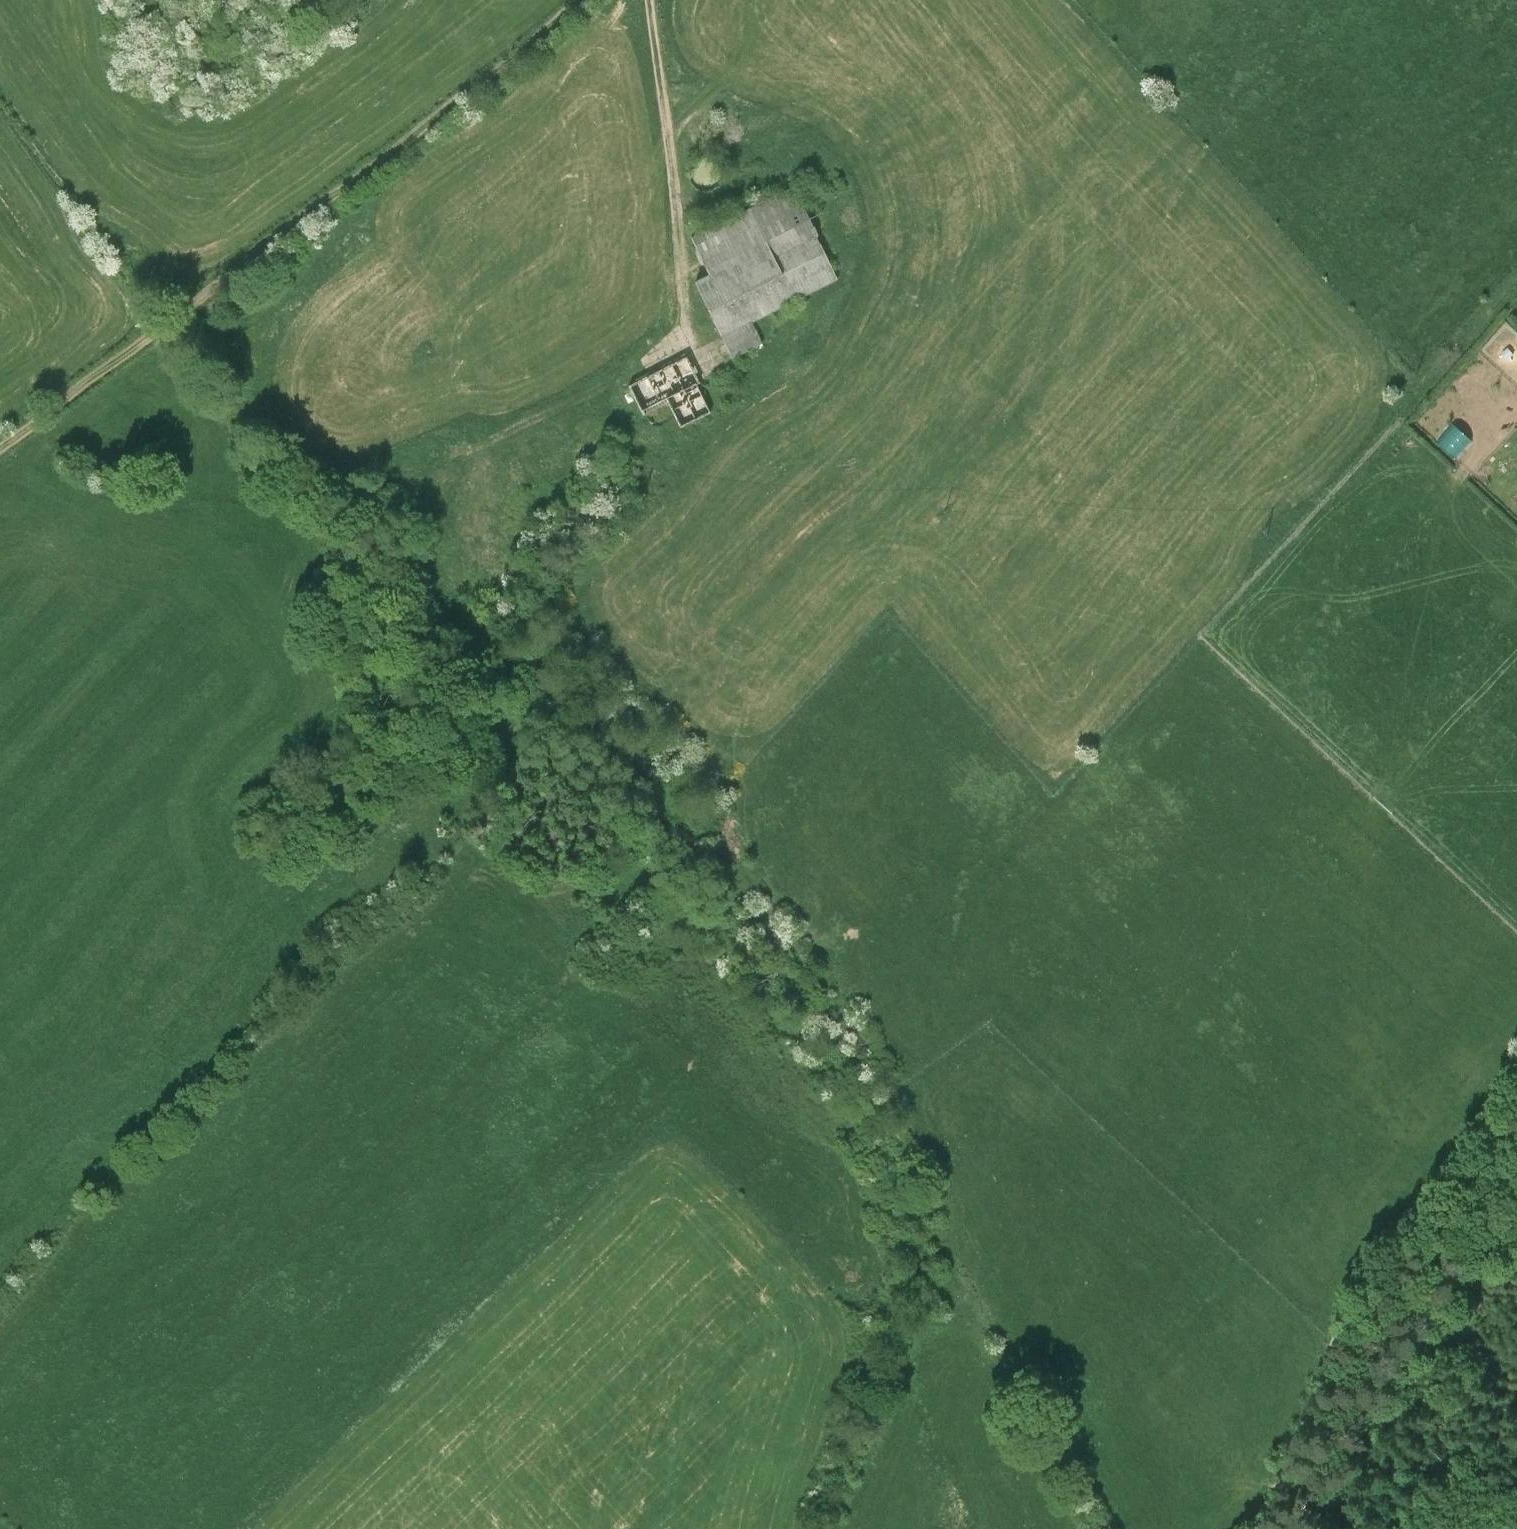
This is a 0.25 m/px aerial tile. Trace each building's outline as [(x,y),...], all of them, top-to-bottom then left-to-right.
[(839,285),(798,204),(701,254),(715,281),(698,290),(734,361),(761,346),(752,329),(839,285)] [(714,414),(688,361),(632,389),(643,412),(655,406),(670,435),(714,414)]
